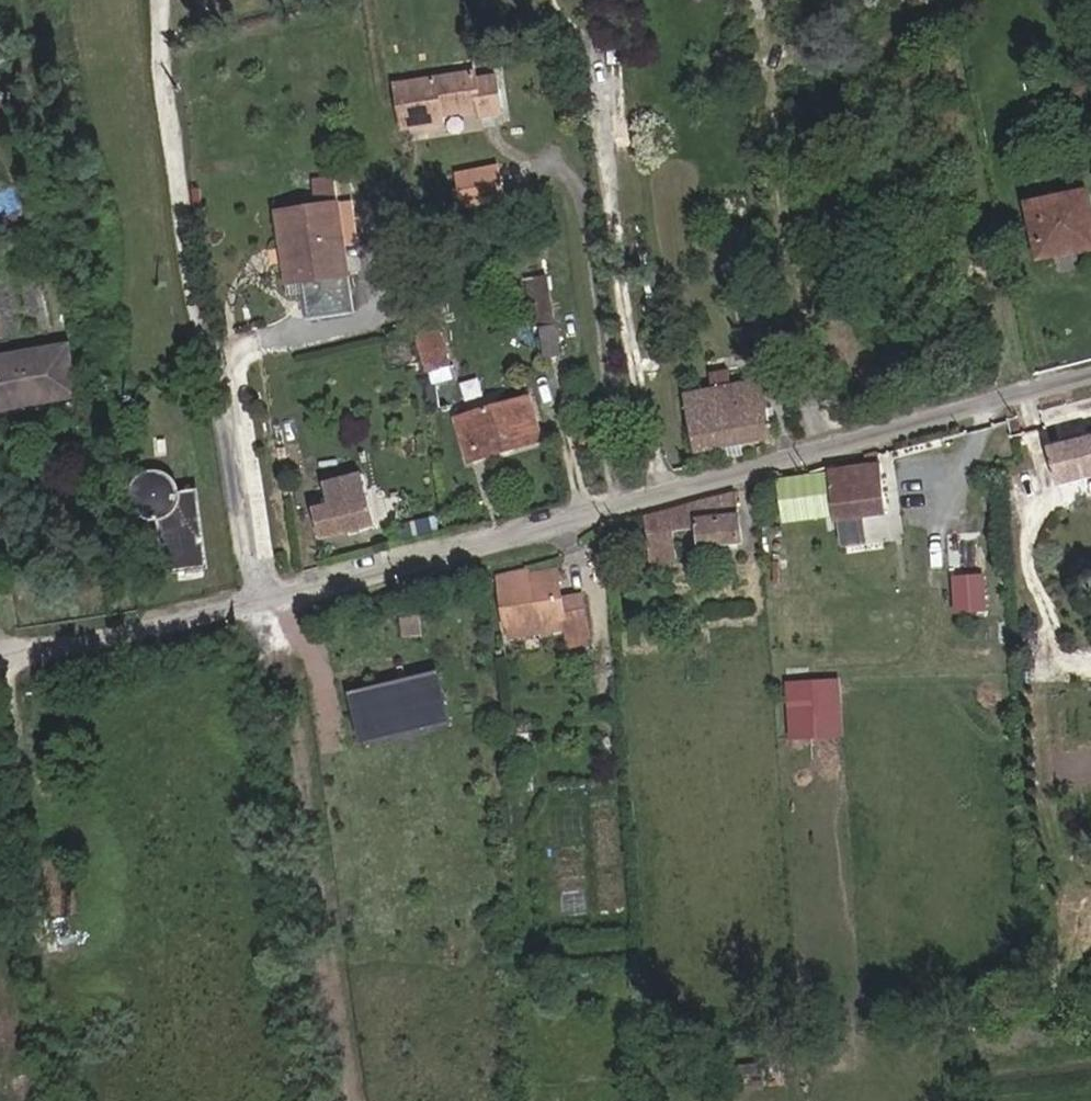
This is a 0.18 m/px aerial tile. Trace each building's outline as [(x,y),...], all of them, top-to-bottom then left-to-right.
[(399,82),(407,124),(444,117),(442,109),(479,102),(481,112),(504,108),(497,72),(478,76),(476,67),(399,82)] [(461,174),(469,206),(511,197),(504,164),(461,174)] [(1079,189),(1019,202),(1031,258),(1090,245),(1090,243),(1079,189)] [(341,274),(344,274),(334,204),(288,210),(298,280),(301,280),(341,274)] [(306,317),(347,312),(341,274),(301,280),(306,317)] [(568,361),(556,280),(539,283),(550,364),(568,361)] [(429,365),(454,362),(449,323),(425,325),(429,365)] [(0,336),(0,388),(68,376),(58,325),(0,336)] [(727,386),(724,368),(704,372),(707,389),(727,386)] [(695,452),(774,438),(765,383),(685,396),(695,452)] [(470,411),(478,454),(542,441),(533,398),(470,411)] [(1052,449),(1062,489),(1090,482),(1090,439),(1052,449)] [(832,468),(784,481),(786,502),(808,501),(810,511),(837,508),(840,523),(887,518),(881,467),(880,455),(868,458),(869,469),(836,474),(832,468)] [(132,466),(127,474),(123,487),(125,495),(130,504),(135,508),(141,510),(151,511),(158,567),(196,564),(190,480),(173,482),(170,473),(165,469),(153,462),(140,462),(132,466)] [(111,483),(123,487),(127,474),(114,470),(111,483)] [(331,505),(319,508),(313,510),(318,533),(375,519),(364,471),(325,480),(328,492),(331,505)] [(769,503),(786,502),(784,481),(767,485),(769,503)] [(738,493),(647,517),(651,556),(678,553),(677,533),(703,531),(705,549),(744,544),(738,493)] [(887,518),(840,523),(841,535),(888,530),(887,518)] [(554,558),(527,564),(532,584),(558,579),(554,558)] [(562,596),(558,579),(532,584),(527,564),(496,572),(511,630),(565,618),(570,640),(591,637),(583,592),(562,596)] [(951,573),(952,612),(985,612),(985,573),(951,573)] [(406,612),(408,628),(424,625),(421,609),(406,612)] [(450,716),(438,670),(410,677),(411,680),(399,683),(398,680),(352,692),(364,738),(384,733),(381,723),(425,712),(427,722),(450,716)] [(839,675),(783,680),(789,740),(845,734),(839,675)] [(69,916),(60,858),(37,861),(45,920),(69,916)]
